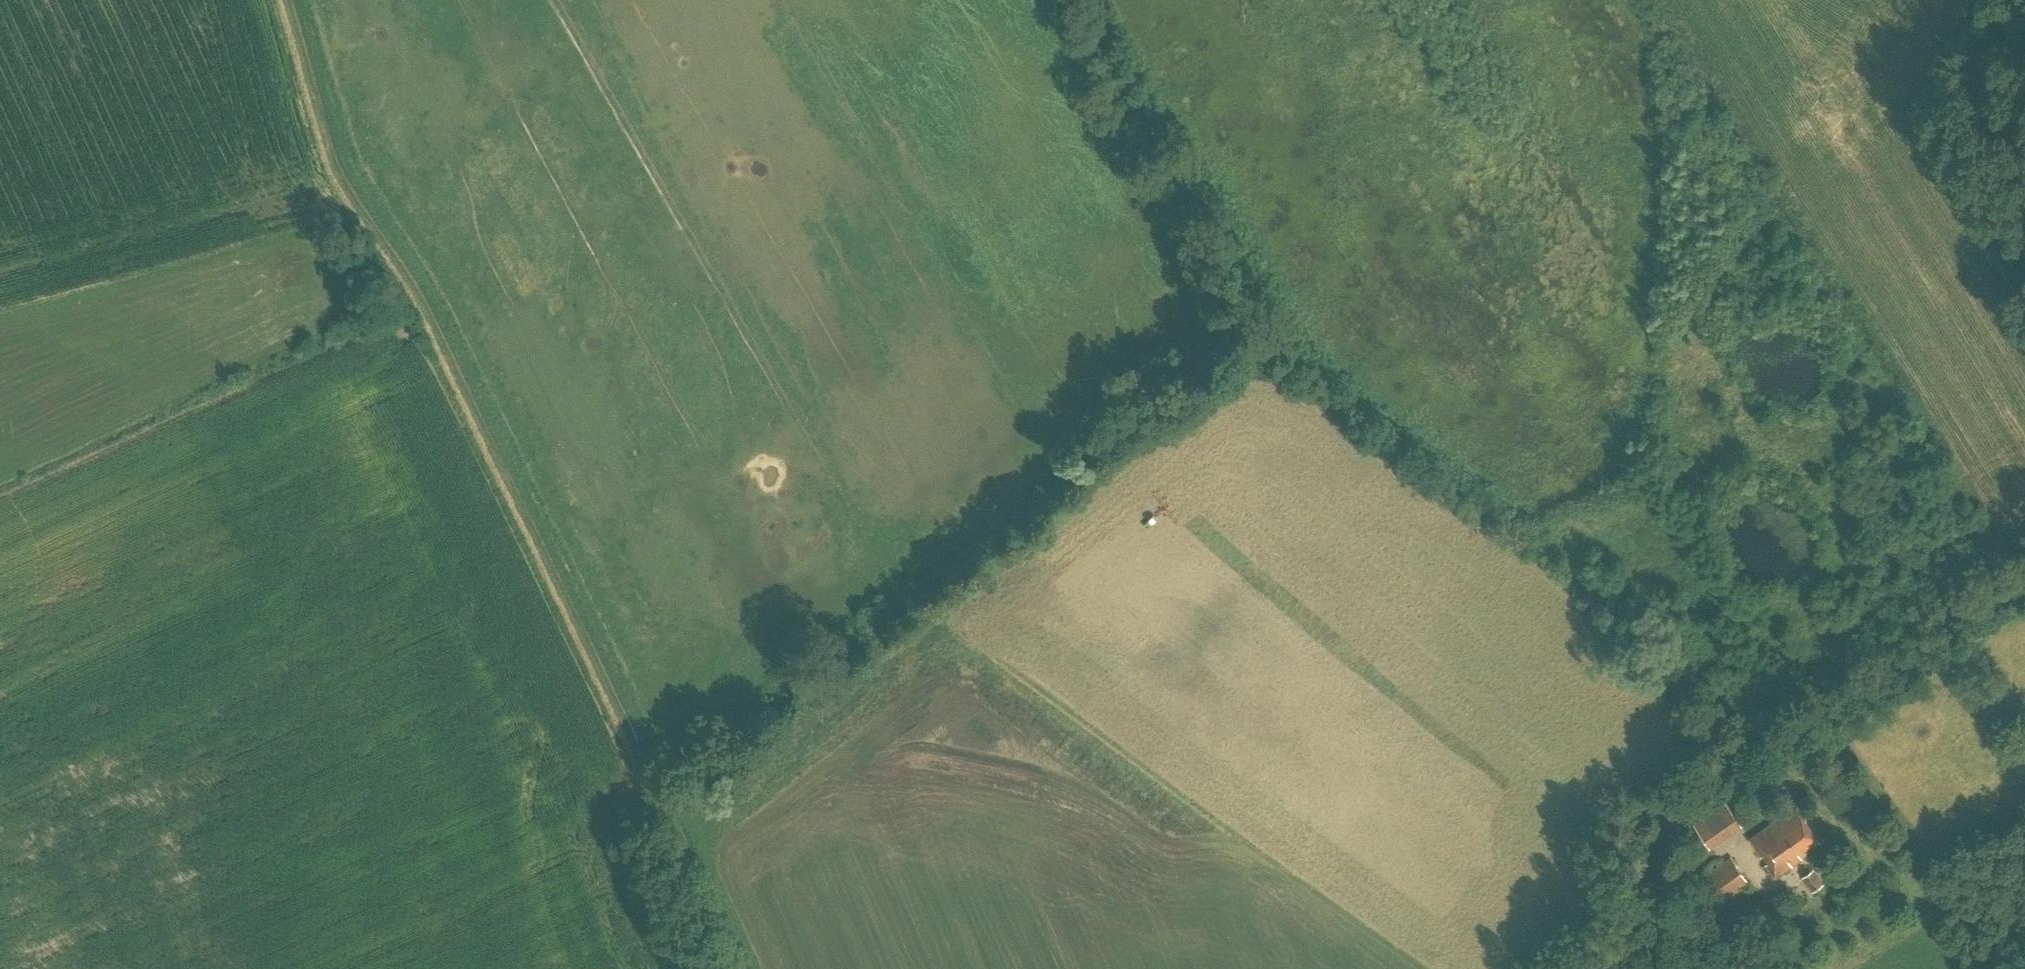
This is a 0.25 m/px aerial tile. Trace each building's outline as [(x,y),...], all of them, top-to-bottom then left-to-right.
[(1710,848),(1742,825),(1725,801),(1693,824),(1710,848)] [(1775,877),(1822,845),(1796,807),(1750,840),(1767,864),(1766,864),(1775,877)] [(1721,905),(1750,885),(1731,858),(1703,878),(1721,905)] [(1812,893),(1823,885),(1813,869),(1802,877),(1812,893)]
